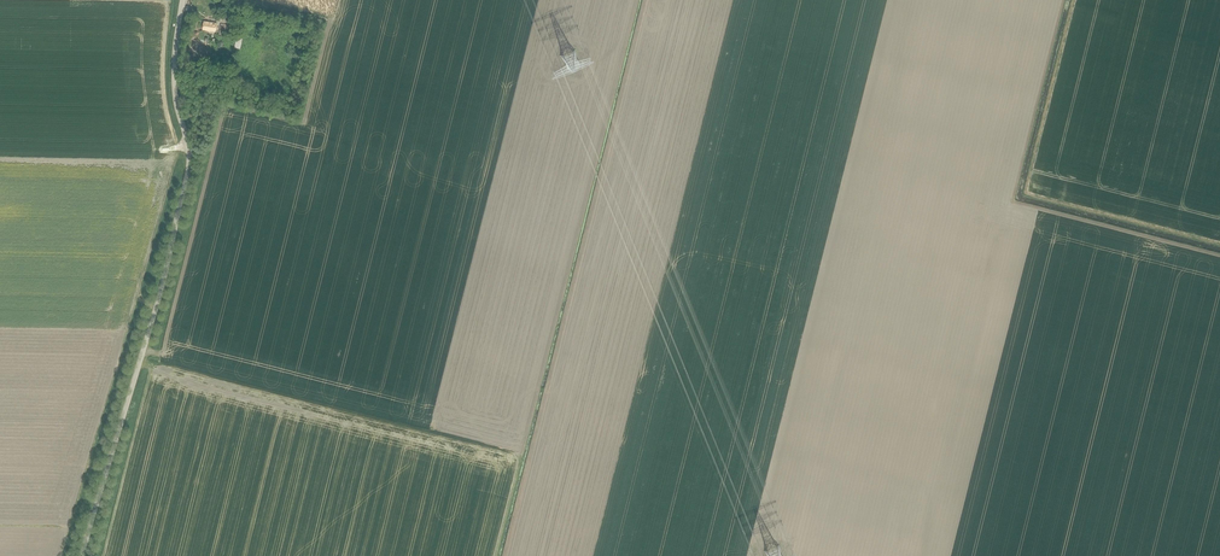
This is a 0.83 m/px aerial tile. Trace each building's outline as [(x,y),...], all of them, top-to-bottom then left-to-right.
[(227,15),(223,14),(222,17),(220,17),(219,20),(228,22),(228,19),(226,18),(227,15)] [(203,31),(215,32),(216,24),(204,22),(203,31)] [(244,34),(239,32),(235,47),(244,49),(245,43),(242,43),(244,34)]
